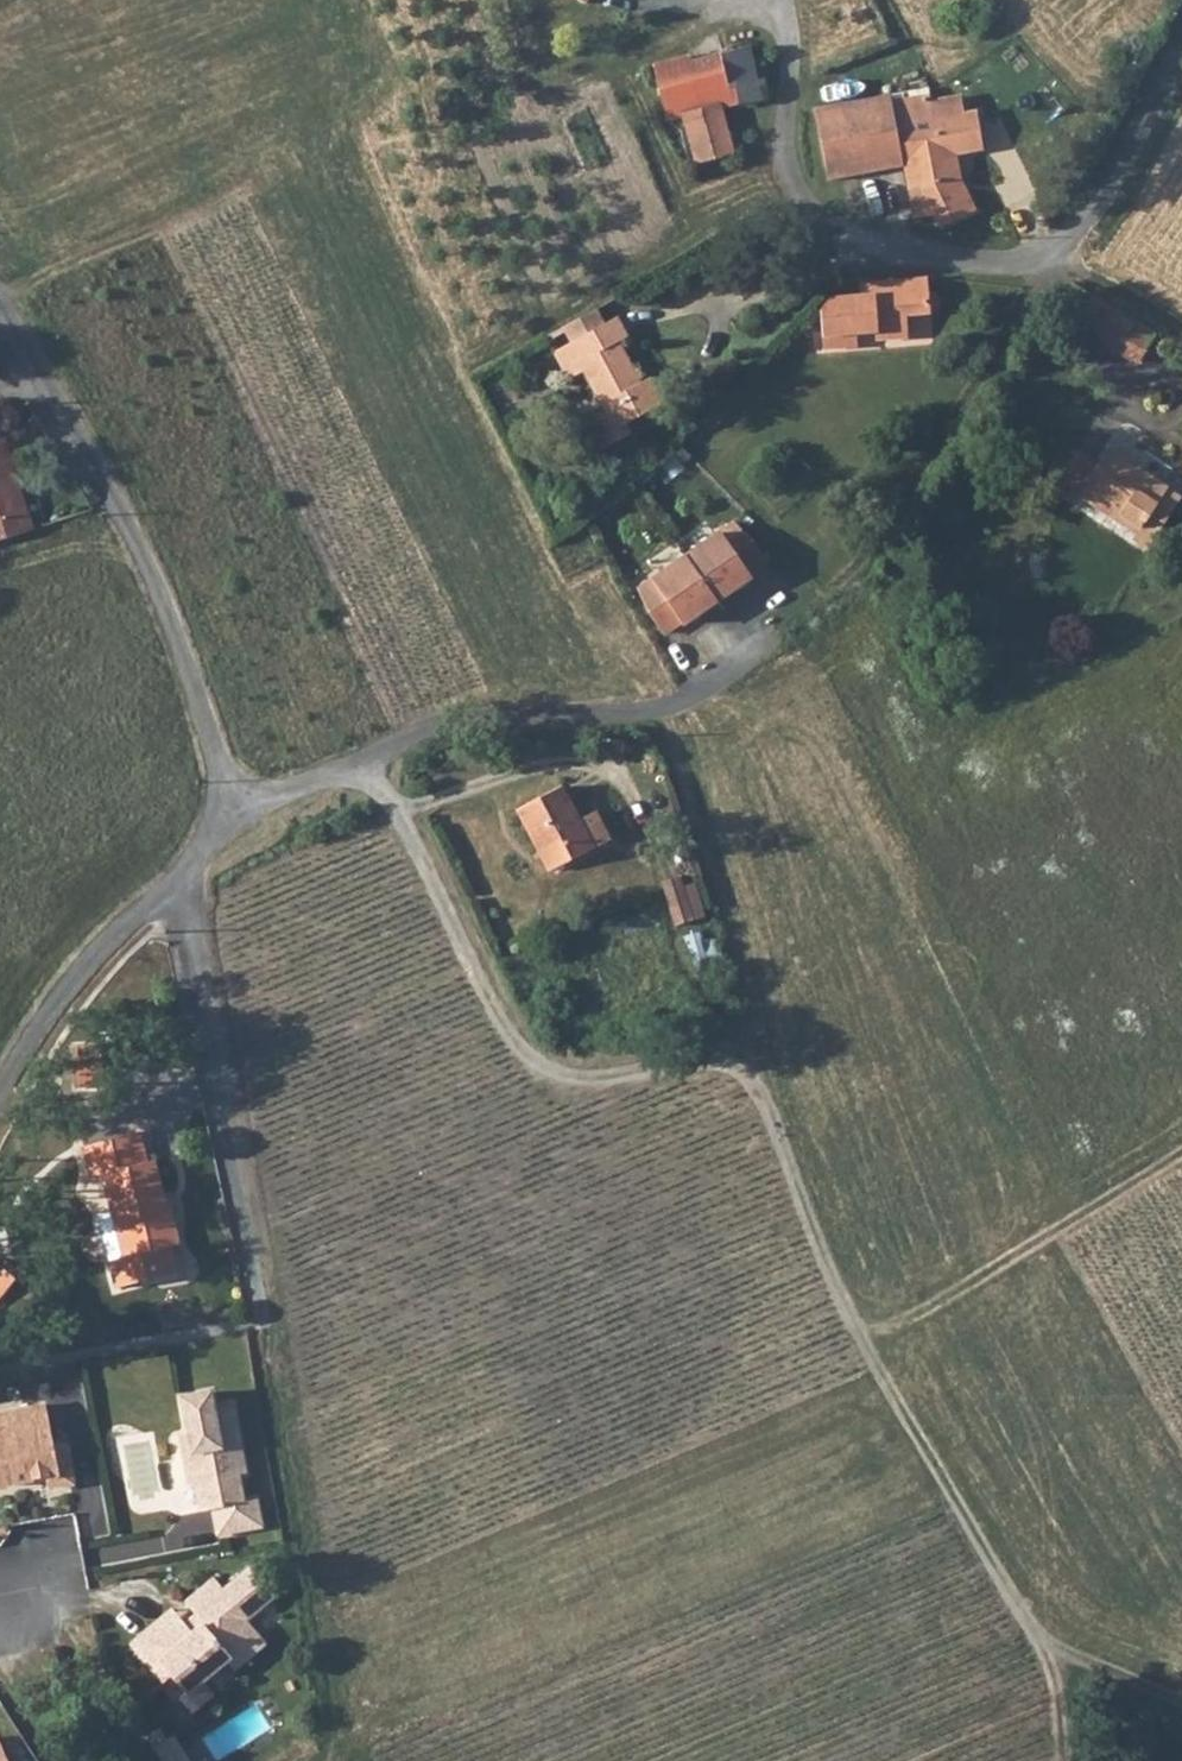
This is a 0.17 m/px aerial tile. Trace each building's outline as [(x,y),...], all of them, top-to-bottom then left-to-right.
[(743,105),(770,99),(764,76),(758,78),(751,46),(720,53),(691,61),(689,56),(654,66),(667,117),(681,112),(697,165),(733,154),(721,107),(737,103),(743,105)] [(864,100),(875,170),(904,166),(913,219),(934,216),(940,228),(976,211),(957,174),(956,155),(983,150),(977,111),(964,113),(932,118),(929,101),(928,93),(890,101),(889,95),(864,100)] [(929,101),(932,118),(964,113),(961,95),(929,101)] [(828,178),(875,170),(864,100),(814,108),(828,178)] [(929,292),(928,278),(860,283),(861,295),(831,297),(819,312),(822,337),(857,334),(879,333),(877,317),(906,316),(931,314),(934,313),(936,312),(938,310),(939,308),(940,306),(941,304),(941,301),(940,299),(939,296),(937,295),(935,294),(932,292),(929,292)] [(1151,331),(1134,317),(1094,285),(1083,304),(1112,350),(1115,346),(1132,359),(1151,331)] [(597,309),(561,329),(570,345),(553,354),(568,381),(583,372),(605,411),(586,422),(602,450),(632,434),(626,424),(664,403),(650,378),(642,382),(638,375),(619,341),(628,336),(618,317),(606,324),(597,309)] [(906,316),(877,317),(879,333),(879,339),(907,337),(906,316)] [(858,347),(857,334),(822,337),(823,350),(858,347)] [(1105,442),(1099,437),(1088,453),(1094,458),(1105,442)] [(1156,479),(1105,442),(1094,458),(1066,438),(1060,446),(1055,444),(1050,445),(1046,447),(1043,450),(1041,454),(1041,459),(1045,468),(1080,493),(1084,487),(1125,518),(1121,523),(1136,534),(1169,490),(1155,480),(1156,479)] [(31,531),(5,449),(0,450),(0,541),(31,531)] [(1125,518),(1084,487),(1080,493),(1121,523),(1125,518)] [(733,528),(685,559),(713,602),(747,580),(746,578),(764,566),(750,545),(733,528)] [(685,559),(637,590),(645,612),(659,633),(677,622),(679,624),(713,602),(685,559)] [(580,820),(562,786),(518,809),(550,870),(609,839),(595,811),(580,820)] [(662,881),(677,924),(694,918),(687,897),(680,875),(662,881)] [(699,894),(687,897),(694,918),(706,914),(699,894)] [(697,970),(719,964),(708,929),(686,935),(697,970)] [(79,1086),(104,1085),(101,1042),(76,1043),(79,1086)] [(163,1265),(176,1261),(172,1245),(181,1242),(170,1203),(167,1204),(155,1160),(148,1161),(140,1132),(83,1147),(91,1176),(102,1174),(112,1211),(97,1215),(116,1288),(165,1274),(163,1265)] [(176,1261),(163,1265),(165,1274),(179,1270),(176,1261)] [(0,1265),(0,1298),(16,1278),(0,1265)] [(23,1349),(42,1345),(40,1333),(21,1337),(23,1349)] [(206,1392),(177,1398),(188,1451),(180,1452),(186,1484),(193,1483),(199,1511),(210,1509),(215,1534),(257,1525),(252,1499),(239,1502),(234,1475),(241,1473),(227,1404),(209,1408),(206,1392)] [(71,1484),(63,1443),(52,1445),(44,1405),(0,1414),(0,1485),(34,1479),(33,1474),(43,1472),(44,1477),(46,1489),(71,1484)] [(271,1593),(248,1566),(221,1588),(211,1576),(182,1600),(197,1617),(186,1626),(190,1630),(166,1650),(147,1628),(130,1643),(162,1681),(170,1675),(184,1691),(198,1679),(223,1658),(230,1667),(261,1641),(241,1618),(271,1593)] [(190,1630),(186,1626),(171,1608),(147,1628),(166,1650),(190,1630)] [(211,1695),(198,1679),(184,1691),(178,1696),(191,1711),(211,1695)] [(158,1727),(143,1737),(150,1747),(164,1738),(158,1727)] [(170,1734),(164,1738),(174,1753),(180,1750),(170,1734)] [(159,1760),(187,1760),(180,1750),(174,1753),(164,1738),(150,1747),(159,1760)]
